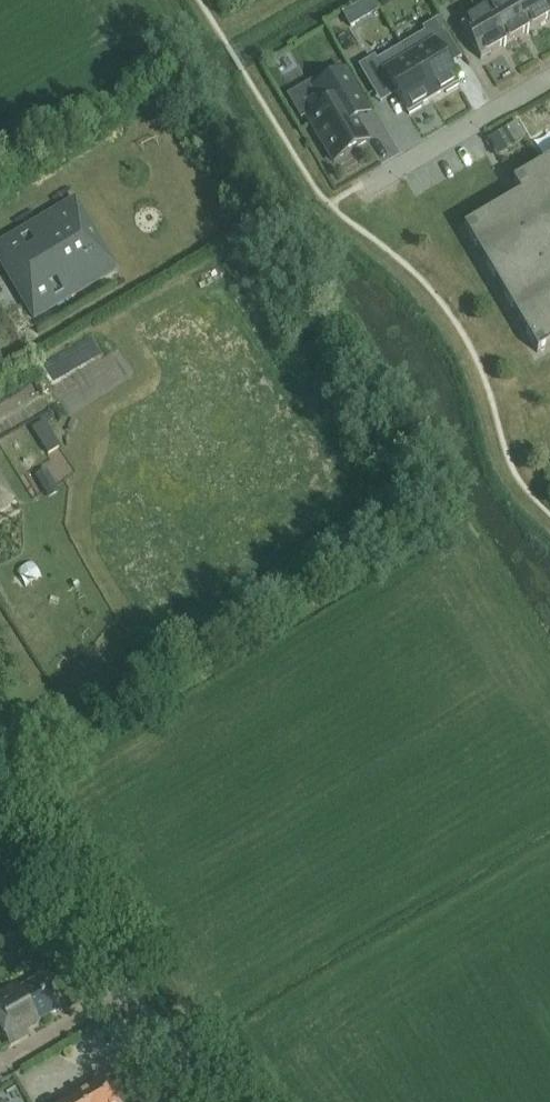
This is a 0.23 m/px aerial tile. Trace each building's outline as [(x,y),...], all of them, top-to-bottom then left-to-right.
[(491,6),(487,0),(479,0),(465,9),(470,18),(491,6)] [(505,46),(506,46),(505,45),(523,34),(522,33),(526,31),(527,33),(528,32),(509,0),(508,0),(504,3),(503,1),(485,11),(485,12),(505,46)] [(528,32),(528,31),(546,21),(545,19),(549,17),(549,19),(549,16),(541,0),(509,0),(528,32)] [(485,14),(481,16),(480,14),(461,26),(481,59),(500,48),(499,46),(503,44),(504,46),(505,46),(485,12),(485,11),(484,11),(485,14)] [(423,27),(426,31),(401,46),(431,96),(443,89),(444,92),(457,84),(440,55),(455,46),(439,18),(423,27)] [(419,104),(431,96),(401,46),(374,61),(372,58),(358,65),(375,93),(390,84),(407,114),(420,106),(419,104)] [(367,108),(344,70),(313,88),(324,106),(307,116),(334,162),(367,142),(352,117),(367,108)] [(518,122),(506,129),(515,146),(528,139),(518,122)] [(513,182),(520,194),(464,228),(538,352),(549,345),(549,160),(513,182)] [(51,308),(117,269),(75,200),(1,243),(22,279),(25,277),(30,284),(27,286),(18,291),(34,318),(51,308)] [(13,503),(11,501),(14,499),(0,477),(0,511),(13,503)] [(59,1010),(41,978),(19,990),(16,985),(0,994),(0,1026),(10,1044),(28,1034),(26,1029),(59,1010)] [(117,1099),(114,1093),(110,1093),(103,1081),(69,1101),(116,1101),(117,1099)]
